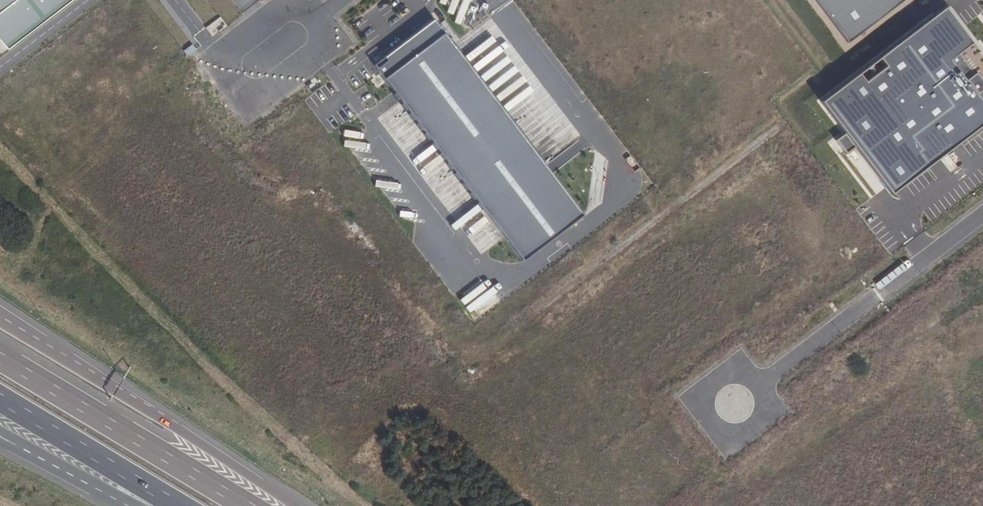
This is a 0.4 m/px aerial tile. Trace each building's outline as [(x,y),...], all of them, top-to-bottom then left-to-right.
[(4,46),(68,0),(0,0),(0,42),(4,46)] [(848,43),(906,0),(816,0),(848,43)] [(212,36),(226,25),(220,16),(206,27),(212,36)] [(522,261),(582,215),(434,19),(384,57),(386,60),(377,67),(374,64),(373,65),(522,261)] [(384,190),(383,196),(403,198),(404,192),(384,190)]
